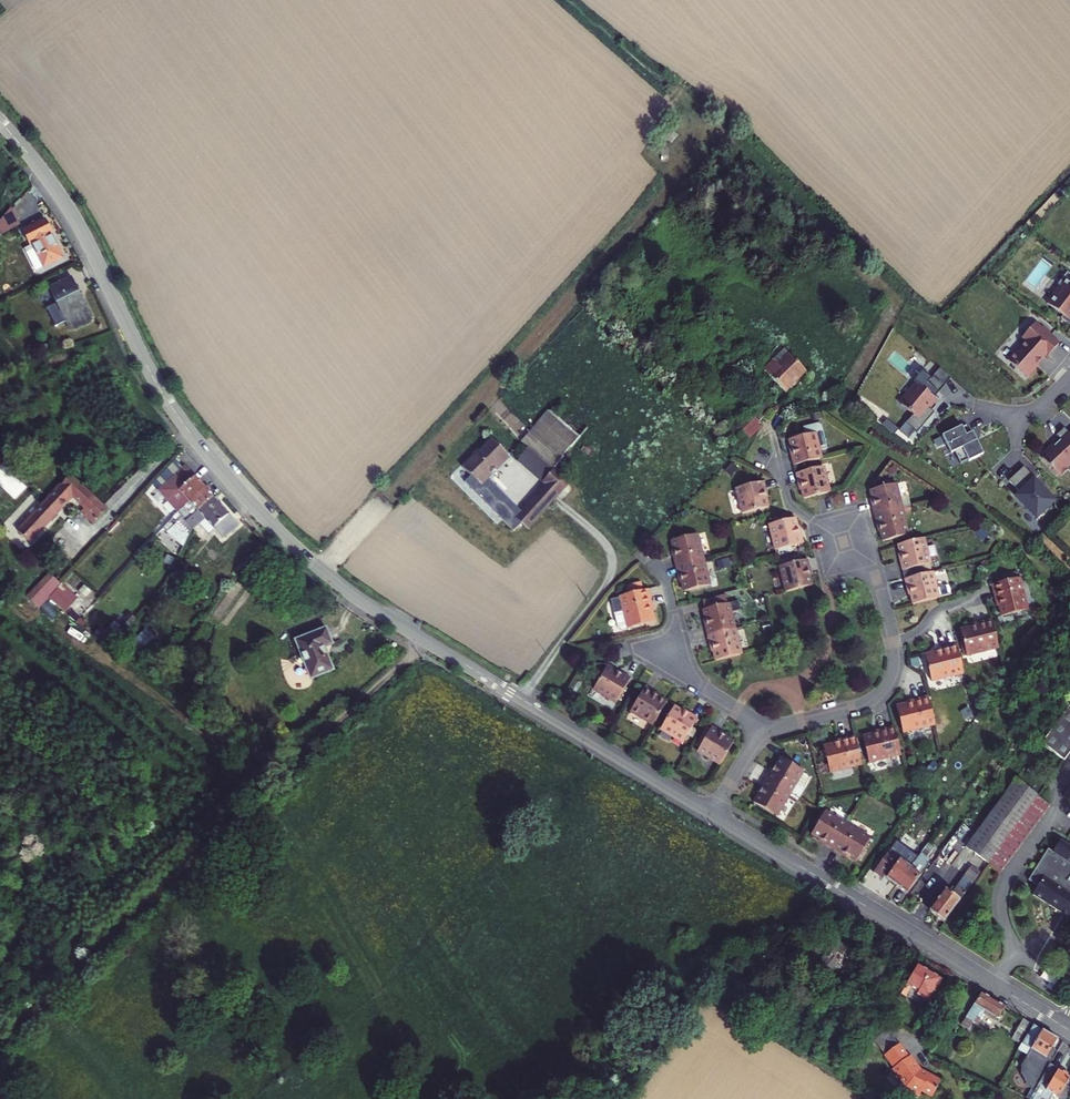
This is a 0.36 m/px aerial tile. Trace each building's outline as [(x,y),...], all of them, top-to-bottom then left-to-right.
[(18,203),(3,218),(7,216),(12,225),(7,228),(8,229),(27,220),(18,203)] [(7,216),(3,218),(7,228),(12,225),(7,216)] [(27,226),(32,238),(54,225),(50,216),(27,226)] [(66,253),(54,225),(32,238),(34,244),(30,246),(38,265),(66,253)] [(100,319),(81,277),(49,291),(57,310),(65,306),(76,330),(100,319)] [(1067,285),(1069,287),(1056,304),(1069,316),(1069,282),(1067,285)] [(1028,369),(1035,377),(1045,367),(1043,365),(1048,360),(1049,360),(1054,354),(1056,356),(1067,344),(1044,322),(1030,337),(1034,341),(1027,348),(1026,347),(1014,359),(1026,371),(1028,369)] [(770,367),(792,390),(813,368),(796,351),(785,362),(780,357),(770,367)] [(936,380),(927,372),(920,381),(923,384),(906,404),(918,414),(905,430),(914,438),(921,431),(922,432),(940,412),(933,407),(941,398),(940,397),(956,379),(945,369),(936,380)] [(747,405),(727,426),(745,444),(767,422),(765,419),(775,408),(765,398),(753,411),(747,405)] [(555,406),(526,439),(558,468),(561,465),(586,433),(555,406)] [(799,452),(797,453),(800,463),(827,456),(825,447),(833,444),(827,423),(824,421),(809,425),(811,433),(795,437),(799,452)] [(967,427),(947,436),(956,454),(960,452),(965,465),(973,461),(974,462),(988,455),(978,433),(975,434),(972,426),(968,428),(967,427)] [(1062,437),(1066,442),(1060,448),(1047,460),(1062,476),(1064,474),(1066,477),(1069,473),(1069,430),(1062,437)] [(498,436),(469,466),(486,483),(514,452),(498,436)] [(561,465),(558,468),(526,439),(517,448),(549,477),(546,481),(550,484),(561,494),(562,493),(575,478),(561,465)] [(158,483),(162,489),(188,466),(179,457),(159,482),(158,483)] [(829,463),(802,471),(804,479),(806,479),(810,496),(836,489),(829,463)] [(210,485),(201,475),(190,464),(162,489),(182,511),(210,485)] [(1040,480),(1029,468),(1013,482),(1023,492),(1018,496),(1040,520),(1059,503),(1039,481),(1040,480)] [(34,537),(57,512),(75,492),(87,503),(83,507),(97,519),(110,505),(73,470),(22,526),(34,537)] [(771,479),(743,486),(750,512),(775,505),(771,488),(773,487),(771,479)] [(902,480),(877,487),(880,502),(879,503),(881,513),(909,505),(902,480)] [(550,484),(544,490),(555,500),(561,494),(550,484)] [(219,494),(210,485),(182,511),(174,519),(167,527),(186,550),(196,527),(191,520),(219,494)] [(533,524),(554,502),(555,500),(544,490),(524,513),(511,501),(505,507),(520,520),(523,516),(533,524)] [(221,528),(228,535),(243,521),(219,494),(191,520),(196,527),(199,529),(206,523),(215,533),(221,528)] [(916,531),(909,505),(881,513),(883,522),(886,522),(890,537),(916,531)] [(801,515),(776,522),(782,548),(810,541),(808,532),(806,533),(801,515)] [(682,554),(678,555),(681,564),(709,558),(703,532),(677,538),(682,554)] [(931,535),(905,541),(909,558),(907,558),(909,567),(937,560),(931,535)] [(793,589),(818,583),(814,565),(816,564),(814,556),(786,563),(793,589)] [(716,583),(709,558),(681,564),(684,575),(686,574),(690,589),(716,583)] [(939,569),(911,576),(914,586),(916,585),(920,601),(957,591),(955,582),(943,585),(939,569)] [(51,571),(27,596),(40,609),(51,598),(66,612),(79,599),(51,571)] [(1025,574),(997,582),(1001,598),(1004,597),(1008,613),(1033,607),(1025,574)] [(634,593),(648,589),(646,582),(632,586),(634,593)] [(634,593),(627,594),(630,607),(623,608),(621,611),(625,626),(627,627),(635,626),(660,620),(657,604),(659,604),(655,587),(648,589),(634,593)] [(709,598),(711,607),(727,604),(725,597),(732,595),(734,602),(735,601),(733,592),(709,598)] [(745,599),(735,601),(734,602),(732,595),(725,597),(727,604),(711,607),(710,608),(713,623),(711,624),(713,634),(741,627),(737,611),(747,609),(745,599)] [(623,608),(630,607),(627,596),(620,597),(623,608)] [(1005,644),(998,616),(981,620),(982,623),(966,627),(972,653),(1005,644)] [(339,638),(335,622),(305,631),(308,640),(317,669),(339,663),(332,640),(339,638)] [(144,650),(157,634),(148,627),(135,642),(144,650)] [(741,627),(713,634),(716,643),(718,643),(722,659),(748,652),(741,627)] [(308,672),(317,669),(308,640),(300,643),(308,672)] [(970,671),(962,642),(946,646),(947,649),(931,653),(938,679),(970,671)] [(627,673),(612,665),(599,687),(622,701),(636,676),(628,672),(627,673)] [(659,723),(672,700),(656,691),(657,689),(650,685),(636,709),(659,723)] [(554,697),(561,701),(564,697),(557,692),(554,697)] [(941,722),(935,694),(919,698),(919,700),(903,704),(909,730),(941,722)] [(694,713),(679,704),(666,727),(688,740),(703,715),(695,711),(694,713)] [(1045,743),(1068,760),(1069,757),(1069,709),(1045,743)] [(726,762),(739,740),(724,731),(726,729),(718,724),(703,748),(726,762)] [(907,751),(900,724),(884,728),(884,730),(868,734),(875,760),(907,751)] [(868,761),(861,734),(844,738),(845,740),(829,744),(835,770),(868,761)] [(776,767),(771,776),(795,791),(804,796),(810,786),(809,785),(813,777),(812,773),(807,770),(809,768),(786,755),(778,769),(776,767)] [(782,813),(795,791),(771,776),(765,785),(767,786),(759,800),(782,813)] [(1055,803),(1019,777),(969,844),(1004,870),(1055,803)] [(829,842),(838,847),(853,822),(831,809),(817,832),(831,840),(829,842)] [(876,835),(853,822),(838,847),(847,852),(848,850),(862,858),(876,835)] [(889,875),(899,882),(932,840),(926,836),(908,860),(903,856),(889,875)] [(1035,893),(1069,915),(1069,842),(1063,838),(1056,850),(1051,847),(1031,878),(1040,884),(1035,893)] [(937,844),(932,840),(899,882),(909,890),(931,861),(927,858),(937,844)] [(903,856),(892,847),(876,868),(886,875),(887,873),(889,875),(903,856)] [(947,919),(981,874),(973,867),(955,891),(949,886),(932,908),(947,919)] [(819,967),(832,972),(839,951),(826,946),(819,967)] [(944,976),(920,961),(908,981),(920,988),(919,990),(930,997),(944,976)] [(1006,1004),(982,989),(963,1022),(970,1026),(982,1005),(999,1015),(1006,1004)] [(1032,1020),(1025,1016),(1014,1035),(1021,1040),(1032,1020)] [(1058,1037),(1034,1022),(1023,1041),(1032,1047),(1023,1064),(1025,1072),(1030,1082),(1036,1088),(1038,1084),(1051,1061),(1058,1050),(1053,1047),(1058,1037)] [(887,1050),(901,1040),(891,1025),(877,1035),(887,1050)] [(943,1077),(922,1066),(912,1052),(911,1053),(902,1040),(901,1040),(887,1050),(896,1064),(895,1065),(908,1083),(909,1084),(921,1091),(923,1088),(934,1093),(943,1077)] [(1051,1061),(1038,1084),(1036,1088),(1031,1097),(1034,1098),(1050,1098),(1054,1092),(1060,1095),(1069,1078),(1069,1073),(1051,1061)]
